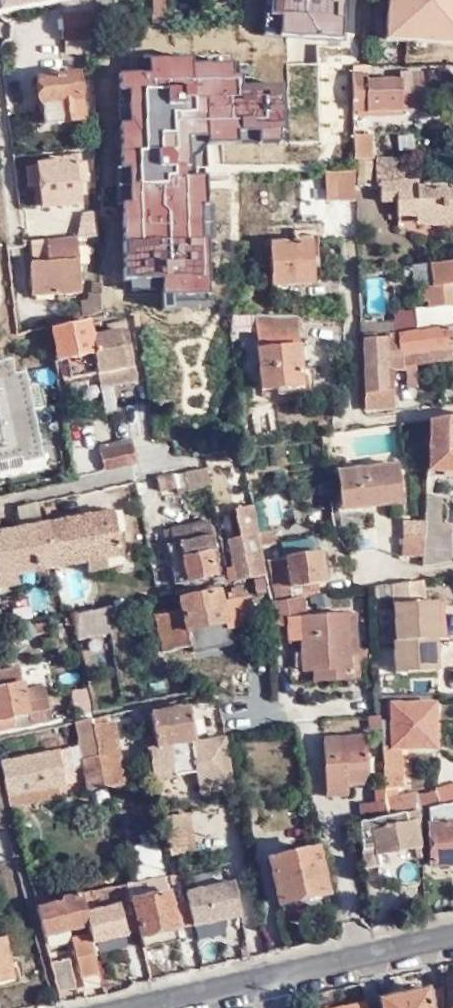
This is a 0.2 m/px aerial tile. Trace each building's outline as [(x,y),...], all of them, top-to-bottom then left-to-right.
[(64,0),(0,0),(0,14),(64,0)] [(96,16),(96,24),(110,24),(110,0),(95,0),(96,16)] [(163,0),(153,0),(152,23),(163,23),(163,0)] [(291,34),(334,35),(334,21),(336,18),(337,0),(287,0),(287,19),(291,19),(291,34)] [(365,33),(384,32),(384,9),(395,8),(395,30),(439,30),(439,0),(367,0),(365,33)] [(201,11),(190,10),(190,20),(201,20),(201,11)] [(96,24),(96,16),(68,17),(69,40),(97,41),(96,24)] [(354,66),(363,66),(365,34),(347,34),(346,66),(354,66)] [(251,70),(245,70),(246,94),(259,94),(259,70),(261,70),(261,52),(251,52),(251,70)] [(299,64),(300,72),(312,72),(312,64),(299,64)] [(370,74),(370,68),(370,66),(363,66),(354,66),(354,73),(370,74)] [(299,95),(299,112),(325,112),(328,112),(328,113),(329,114),(330,116),(332,116),(333,118),(335,118),(336,118),(338,118),(339,117),(340,117),(342,116),(343,114),(343,113),(344,111),(344,110),(343,108),(344,71),(312,72),(300,72),(287,72),(288,94),(299,95)] [(369,78),(370,74),(354,73),(355,110),(360,110),(404,109),(425,109),(425,72),(403,73),(403,78),(369,78)] [(37,80),(43,125),(81,120),(76,76),(37,80)] [(326,126),(325,112),(299,112),(299,126),(326,126)] [(373,135),(355,135),(355,157),(373,157),(373,135)] [(407,156),(379,157),(380,183),(386,183),(386,199),(403,200),(403,213),(423,213),(423,221),(451,221),(450,188),(450,185),(424,185),(424,180),(408,181),(407,156)] [(373,157),(355,157),(356,169),(357,183),(373,183),(373,157)] [(39,167),(43,208),(81,204),(78,164),(39,167)] [(356,169),(328,169),(329,196),(357,196),(356,169)] [(175,212),(217,211),(216,175),(174,177),(175,212)] [(169,183),(118,185),(117,197),(169,194),(169,183)] [(82,239),(104,239),(103,221),(103,213),(87,213),(85,224),(82,239)] [(165,232),(164,217),(132,219),(133,234),(165,232)] [(59,240),(52,242),(52,250),(52,264),(47,264),(35,264),(35,296),(84,295),(83,244),(79,244),(78,239),(59,240)] [(314,282),(312,241),(271,242),(272,284),(314,282)] [(431,262),(433,286),(426,287),(428,307),(452,305),(452,292),(452,284),(452,261),(431,262)] [(125,279),(105,279),(105,289),(106,311),(126,310),(125,297),(125,279)] [(106,311),(105,289),(98,290),(94,290),(95,302),(88,303),(89,316),(106,311)] [(134,296),(125,297),(126,310),(135,311),(134,296)] [(302,368),(298,310),(257,311),(259,329),(262,388),(302,386),(302,391),(310,390),(309,373),(315,373),(315,367),(302,368)] [(232,311),(234,331),(259,329),(257,311),(232,311)] [(102,371),(138,366),(134,331),(131,331),(114,333),(97,334),(95,320),(58,327),(62,357),(68,356),(99,353),(102,371)] [(113,324),(114,333),(131,331),(130,322),(113,324)] [(359,336),(385,333),(384,322),(359,324),(359,336)] [(399,335),(403,358),(452,351),(452,325),(449,326),(450,328),(399,335)] [(399,335),(398,331),(387,333),(387,339),(364,340),(366,411),(395,406),(394,388),(389,388),(389,368),(394,368),(407,367),(407,363),(403,364),(403,358),(399,335)] [(403,358),(403,364),(407,363),(418,362),(452,356),(452,351),(403,358)] [(99,353),(68,356),(71,375),(102,371),(99,353)] [(5,463),(18,460),(20,465),(42,460),(32,410),(27,389),(24,373),(13,375),(10,361),(0,363),(0,464),(5,463)] [(420,384),(418,362),(407,363),(409,385),(420,384)] [(140,381),(138,366),(102,371),(104,386),(140,381)] [(40,386),(27,389),(32,410),(44,408),(40,386)] [(430,418),(429,469),(452,470),(452,415),(430,418)] [(138,460),(134,441),(100,450),(105,468),(138,460)] [(18,460),(5,463),(8,477),(44,469),(42,460),(20,465),(18,460)] [(397,462),(337,469),(341,511),(401,503),(401,501),(397,462)] [(0,464),(0,479),(8,477),(5,463),(0,464)] [(205,464),(184,468),(188,484),(209,480),(205,464)] [(160,489),(177,485),(174,471),(156,475),(160,489)] [(273,523),(289,521),(285,493),(269,495),(273,523)] [(425,495),(425,506),(424,520),(424,521),(423,556),(423,564),(452,561),(452,522),(440,521),(441,495),(425,495)] [(16,507),(20,527),(46,521),(42,502),(16,507)] [(112,508),(46,521),(56,566),(86,559),(121,551),(112,508)] [(56,566),(46,521),(20,527),(0,531),(0,579),(37,570),(56,566)] [(402,555),(423,556),(424,521),(415,521),(415,535),(403,534),(402,555)] [(214,551),(208,523),(163,532),(174,584),(215,575),(211,551),(214,551)] [(267,559),(274,558),(272,543),(273,543),(272,532),(257,534),(257,536),(261,556),(267,559)] [(265,575),(261,556),(257,536),(228,543),(235,581),(265,575)] [(123,562),(121,551),(86,559),(89,570),(123,562)] [(320,552),(274,558),(267,559),(273,597),(296,597),(300,596),(318,594),(316,583),(324,582),(324,580),(321,557),(320,552)] [(328,557),(321,557),(324,580),(330,578),(328,557)] [(37,570),(0,579),(0,590),(40,581),(37,570)] [(423,597),(422,579),(394,583),(395,597),(423,597)] [(156,615),(163,650),(190,646),(188,631),(226,624),(227,629),(255,623),(250,596),(221,602),(219,591),(180,598),(182,610),(156,615)] [(350,663),(348,613),(301,615),(300,596),(296,597),(270,600),(275,625),(288,624),(289,641),(300,640),(302,671),(315,671),(316,679),(358,678),(357,662),(350,663)] [(423,603),(395,604),(397,640),(395,640),(397,672),(439,669),(438,638),(439,637),(437,602),(423,603)] [(127,627),(122,604),(91,611),(96,634),(127,627)] [(96,634),(91,611),(73,614),(77,637),(96,634)] [(355,612),(348,613),(350,663),(357,662),(355,612)] [(56,618),(28,624),(30,635),(58,629),(56,618)] [(0,670),(0,730),(51,720),(46,697),(39,698),(24,701),(23,696),(17,667),(0,670)] [(73,716),(89,716),(88,690),(72,690),(73,716)] [(393,720),(382,720),(382,728),(383,746),(403,745),(436,745),(434,704),(392,705),(393,720)] [(153,771),(154,772),(196,767),(197,772),(199,787),(229,783),(222,736),(200,739),(196,739),(192,706),(153,712),(156,735),(151,737),(152,747),(150,747),(153,771)] [(382,720),(381,713),(366,717),(367,729),(382,728),(382,720)] [(93,717),(76,721),(83,761),(86,787),(105,784),(94,724),(93,717)] [(115,721),(94,724),(105,784),(106,787),(126,783),(115,721)] [(235,782),(227,735),(222,736),(229,783),(235,782)] [(350,794),(351,784),(347,784),(346,771),(370,770),(368,737),(325,739),(329,796),(350,794)] [(405,784),(403,745),(383,746),(386,784),(405,784)] [(1,761),(8,793),(75,780),(69,746),(1,761)] [(154,778),(197,772),(196,767),(154,772),(154,778)] [(347,784),(351,784),(370,782),(370,770),(346,771),(347,784)] [(387,795),(388,816),(421,809),(439,805),(450,802),(452,802),(452,784),(434,789),(419,792),(417,789),(387,795)] [(387,795),(386,787),(377,787),(377,800),(360,802),(363,822),(388,816),(387,795)] [(450,802),(449,811),(433,811),(434,822),(431,822),(433,862),(452,861),(452,802),(450,802)] [(421,809),(388,816),(363,822),(361,822),(366,868),(378,866),(377,854),(423,845),(421,809)] [(167,841),(170,854),(194,850),(191,838),(193,837),(189,813),(162,817),(167,841)] [(130,848),(138,881),(174,874),(170,854),(167,841),(130,848)] [(271,859),(281,904),(326,895),(318,851),(271,859)] [(171,902),(164,876),(138,881),(127,883),(129,892),(131,900),(134,899),(143,942),(164,938),(163,930),(193,923),(187,899),(171,902)] [(187,899),(193,923),(241,913),(235,880),(185,891),(187,899)] [(88,924),(93,941),(128,933),(121,904),(97,908),(95,899),(129,892),(127,883),(81,892),(88,924)] [(35,901),(43,933),(88,924),(81,892),(50,898),(35,901)] [(128,933),(93,941),(96,956),(142,946),(138,931),(128,933)] [(3,936),(0,937),(0,980),(12,977),(3,936)] [(90,940),(74,943),(81,975),(97,972),(90,940)] [(68,955),(50,958),(58,987),(75,984),(68,955)] [(104,988),(100,974),(79,980),(83,994),(104,988)] [(443,986),(382,1000),(384,1007),(445,1007),(443,986)] [(371,1003),(371,999),(336,1007),(372,1007),(371,1003)]
